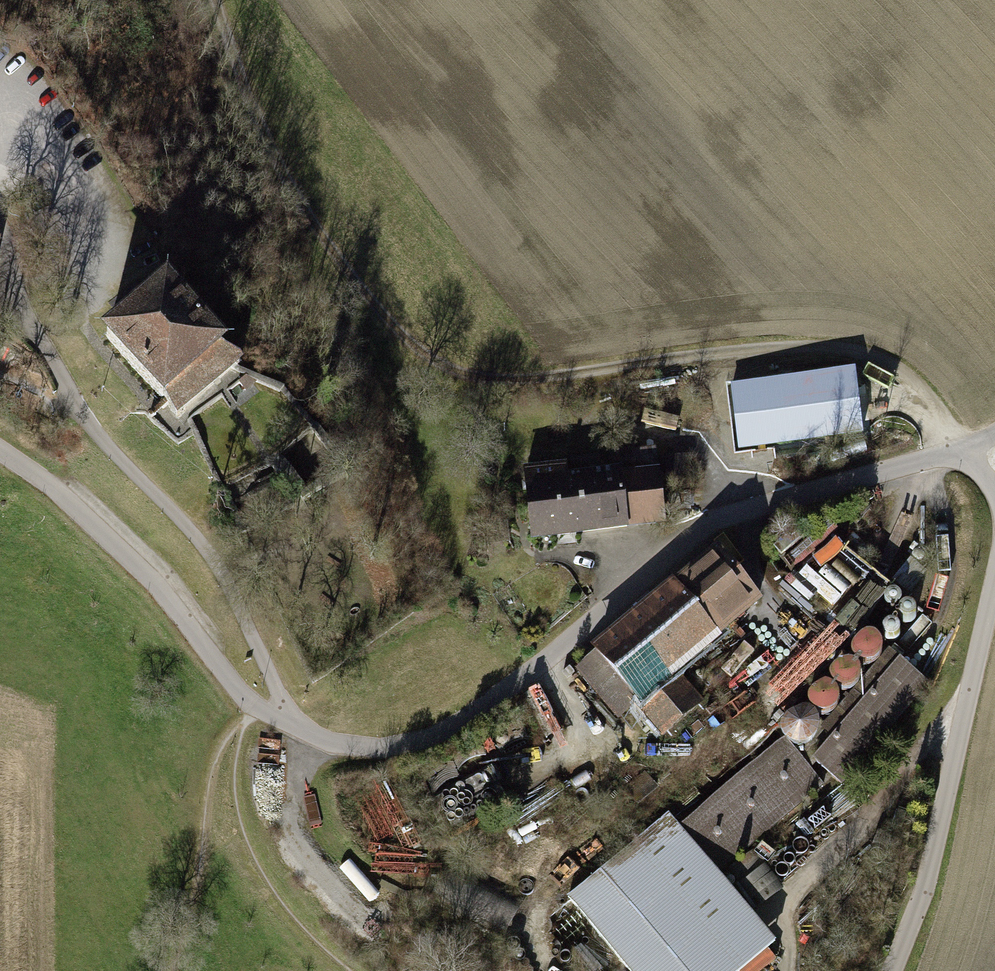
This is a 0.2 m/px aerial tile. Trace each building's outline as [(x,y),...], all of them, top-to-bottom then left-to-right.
[(246,367),(170,277),(100,337),(179,422),(246,367)] [(249,380),(241,386),(248,395),(260,385),(249,380)] [(569,464),(525,470),(533,540),(670,524),(666,495),(694,492),(689,450),(650,455),(649,448),(568,457),(569,464)] [(814,555),(824,566),(848,546),(838,534),(814,555)] [(683,670),(768,598),(722,543),(574,668),(581,676),(565,689),(583,710),(571,720),(606,761),(629,741),(642,756),(709,700),(683,670)] [(842,783),(930,681),(900,656),(813,758),(842,783)] [(667,806),(568,892),(636,970),(743,970),(781,939),(719,867),(819,782),(781,738),(682,823),(667,806)] [(473,774),(441,788),(450,810),(483,796),(473,774)] [(769,900),(784,886),(758,857),(743,870),(769,900)]
